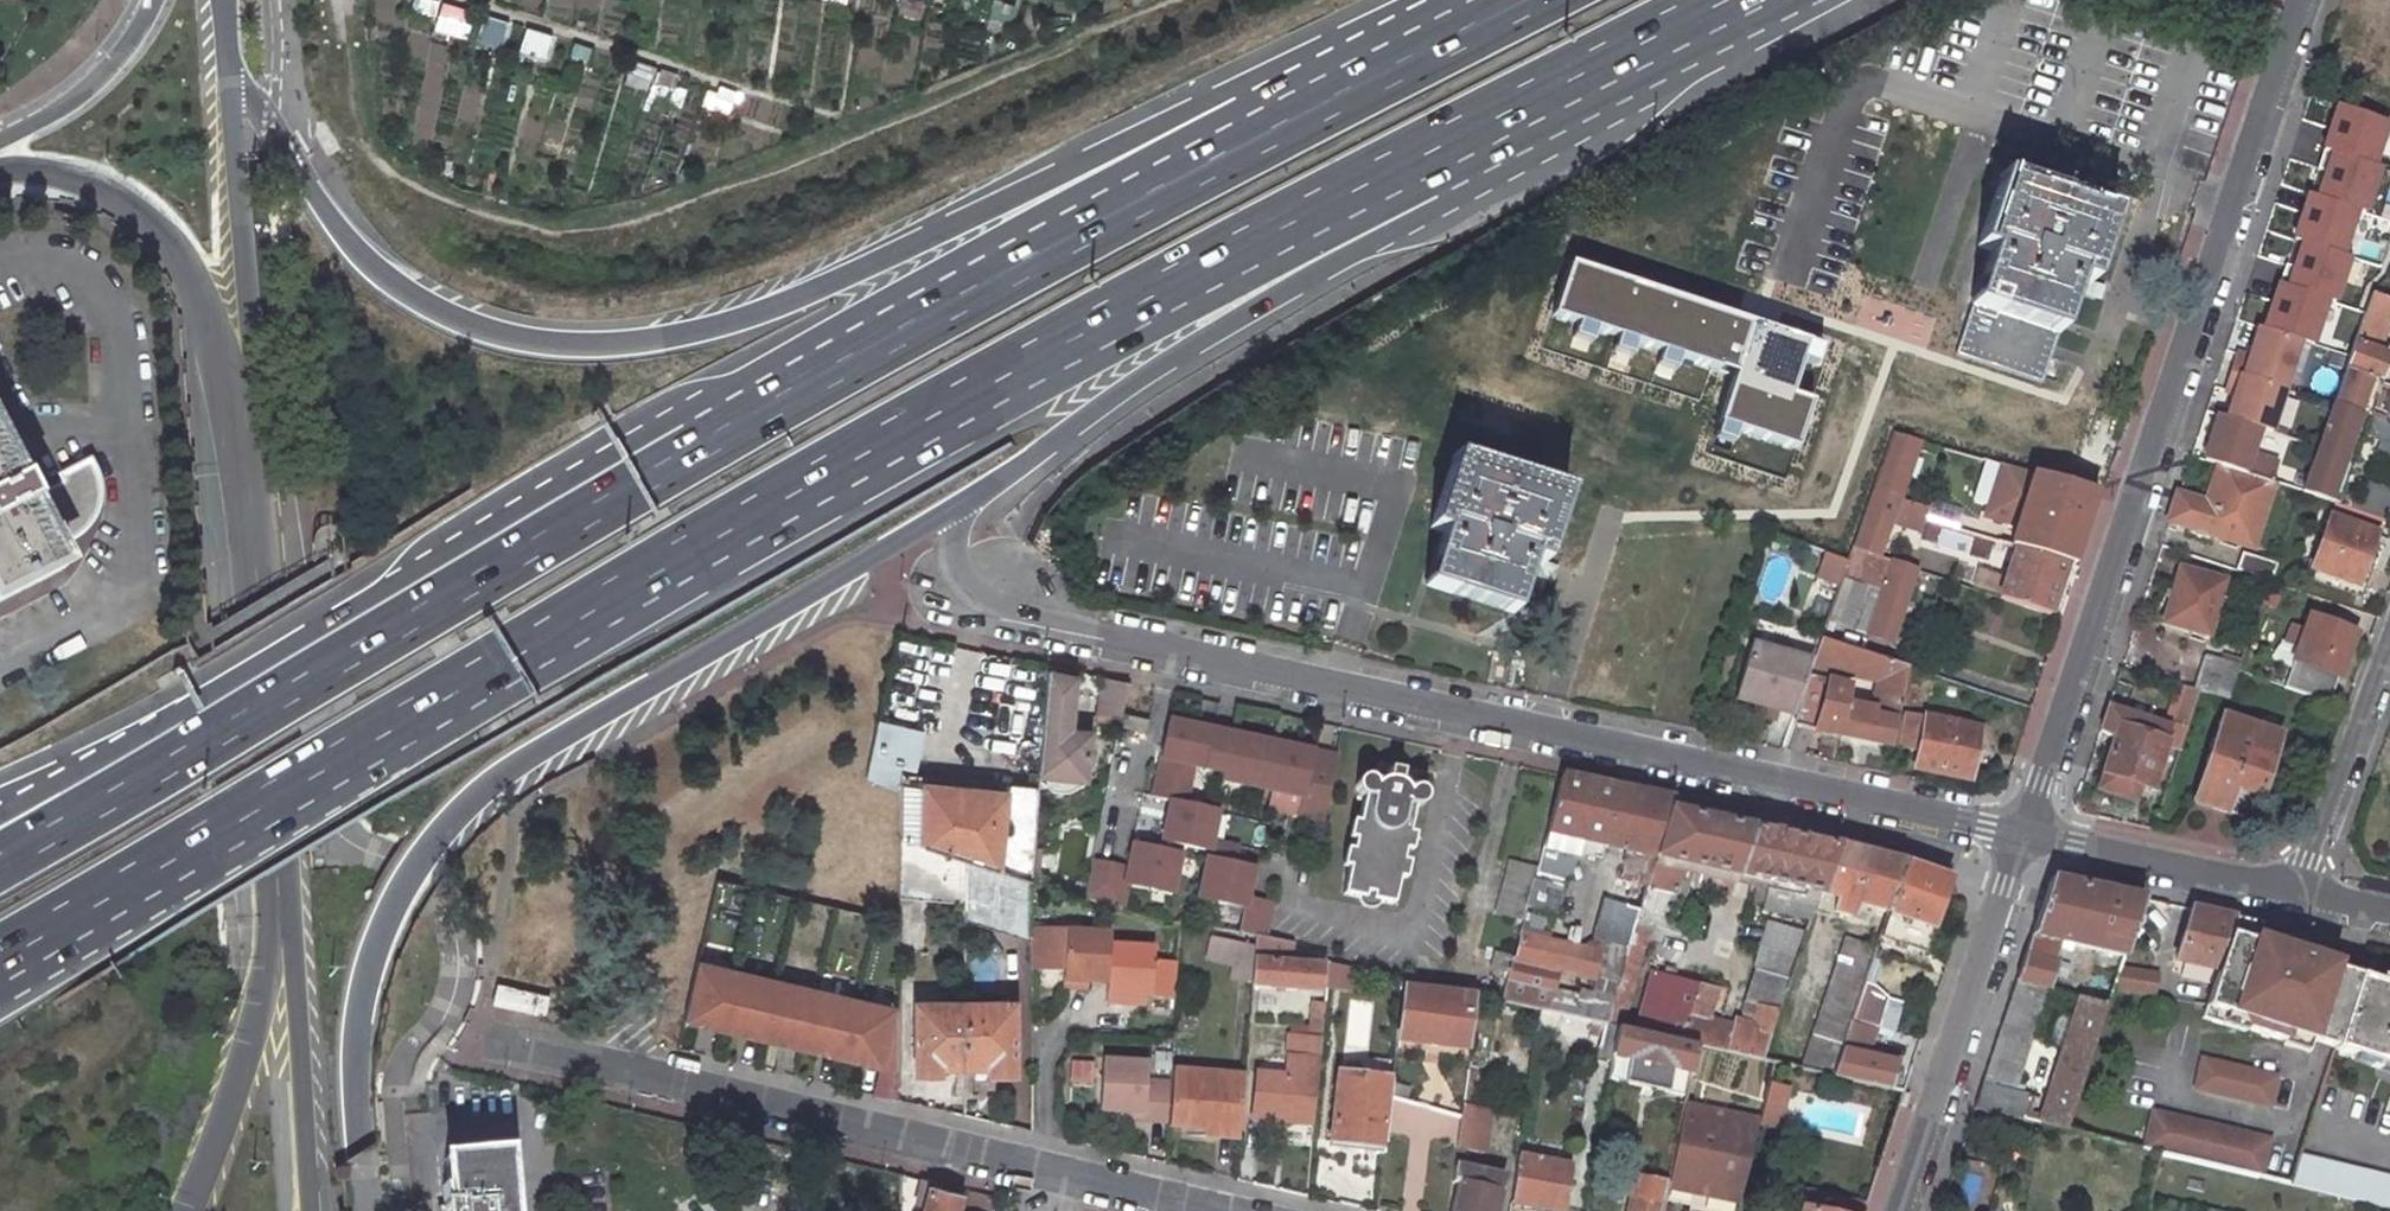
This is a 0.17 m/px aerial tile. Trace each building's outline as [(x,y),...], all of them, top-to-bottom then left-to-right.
[(2376,146),(2336,133),(2304,233),(2353,249),(2380,167),(2371,164),(2376,146)] [(2109,215),(1997,176),(1972,247),(1986,252),(1950,356),(2039,385),(2074,281),(2086,285),(2109,215)] [(2353,254),(2301,237),(2289,283),(2279,281),(2266,325),(2260,324),(2246,373),(2241,371),(2228,414),(2266,425),(2278,429),(2305,336),(2318,342),(2331,297),(2341,300),(2353,254)] [(1755,329),(1569,268),(1553,317),(1733,376),(1712,440),(1797,467),(1834,355),(1755,329)] [(2386,323),(2389,324),(2389,304),(2371,298),(2343,375),(2354,378),(2372,385),(2382,358),(2374,356),(2386,323)] [(2358,323),(2341,317),(2327,353),(2345,359),(2358,323)] [(2341,414),(2354,378),(2343,375),(2330,410),(2341,414)] [(2365,422),(2378,387),(2372,385),(2354,378),(2341,414),(2356,419),(2365,422)] [(2341,414),(2330,410),(2299,496),(2324,504),(2356,419),(2341,414)] [(2259,447),(2266,425),(2228,414),(2219,411),(2200,463),(2218,469),(2261,483),(2277,480),(2280,457),(2259,447)] [(2373,457),(2389,463),(2389,427),(2385,426),(2373,457)] [(1889,433),(1869,489),(1897,501),(1898,498),(1919,442),(1889,433)] [(71,571),(60,548),(34,497),(25,481),(20,483),(0,443),(0,607),(71,571)] [(91,458),(56,476),(61,484),(34,497),(60,548),(84,534),(90,526),(95,518),(98,509),(101,500),(101,486),(96,467),(91,458)] [(1562,497),(1452,458),(1427,528),(1440,533),(1421,584),(1509,614),(1527,562),(1539,566),(1562,497)] [(2218,469),(2205,509),(2174,498),(2166,525),(2249,554),(2271,487),(2261,483),(2218,469)] [(2038,477),(2017,540),(2064,556),(2086,491),(2038,477)] [(2363,484),(2353,513),(2381,523),(2389,498),(2389,493),(2363,484)] [(1869,489),(1848,546),(1876,555),(1897,501),(1869,489)] [(2296,576),(2351,595),(2354,587),(2371,537),(2318,518),(2296,576)] [(1877,604),(1890,560),(1876,555),(1848,546),(1843,558),(1842,561),(1846,562),(1825,620),(1857,631),(1866,601),(1877,604)] [(2014,550),(2013,554),(1998,597),(1997,601),(2043,617),(2062,565),(2014,550)] [(2272,570),(2238,557),(2230,578),(2265,589),(2272,570)] [(1877,604),(1866,601),(1857,631),(1890,643),(1915,568),(1890,560),(1877,604)] [(2219,588),(2176,573),(2158,625),(2200,640),(2219,588)] [(2347,637),(2302,621),(2286,663),(2300,667),(2332,678),(2347,637)] [(1837,710),(1842,687),(1808,679),(1796,727),(1892,750),(1908,669),(1819,638),(1811,661),(1809,665),(1876,686),(1870,717),(1837,710)] [(1737,696),(1792,713),(1802,687),(1809,665),(1811,661),(1756,642),(1737,696)] [(2239,668),(2209,658),(2195,697),(2200,698),(2225,707),(2239,668)] [(2332,678),(2300,667),(2289,696),(2323,707),(2332,678)] [(1908,684),(1921,688),(1926,675),(1913,670),(1908,684)] [(1088,773),(1092,730),(1074,725),(1079,678),(1047,671),(1040,769),(1088,773)] [(1099,720),(1122,726),(1125,714),(1132,684),(1108,679),(1099,720)] [(2187,736),(2200,698),(2195,697),(2188,695),(2187,694),(2174,731),(2187,736)] [(1979,729),(1906,713),(1897,751),(1915,755),(1913,769),(1967,781),(1979,729)] [(1122,726),(1119,740),(1133,744),(1139,717),(1125,714),(1122,726)] [(902,793),(915,729),(880,721),(868,780),(900,793),(902,793)] [(2148,793),(2164,744),(2161,743),(2166,729),(2145,721),(2140,736),(2117,728),(2094,793),(2121,803),(2127,786),(2148,793)] [(2275,740),(2218,721),(2187,807),(2217,818),(2237,825),(2249,794),(2255,797),(2275,740)] [(1217,733),(1172,723),(1163,771),(1156,798),(1173,802),(1187,805),(1195,768),(1209,771),(1217,733)] [(1277,745),(1217,733),(1209,771),(1228,775),(1226,782),(1267,791),(1277,745)] [(1340,759),(1277,745),(1267,791),(1306,800),(1303,818),(1327,822),(1340,759)] [(1396,905),(1418,811),(1420,811),(1425,809),(1428,805),(1429,800),(1428,795),(1425,791),(1421,789),(1420,786),(1417,783),(1403,780),(1404,774),(1393,771),(1391,778),(1375,774),(1374,774),(1370,776),(1369,778),(1365,778),(1360,780),(1357,786),(1356,791),(1358,795),(1360,797),(1365,800),(1345,894),(1396,905)] [(1576,839),(1590,842),(1590,845),(1605,849),(1606,845),(1621,790),(1563,777),(1548,833),(1566,837),(1565,841),(1575,843),(1576,839)] [(1649,884),(1670,810),(1673,812),(1675,804),(1621,790),(1606,845),(1631,852),(1624,878),(1649,884)] [(902,793),(900,793),(900,833),(963,854),(1030,876),(1032,876),(1039,792),(902,793)] [(1187,805),(1173,802),(1164,841),(1212,852),(1214,843),(1220,812),(1187,805)] [(1684,866),(1774,889),(1767,913),(1814,924),(1825,893),(1840,849),(1673,812),(1670,810),(1649,884),(1641,912),(1630,948),(1616,999),(1608,1026),(1614,1027),(1630,1031),(1645,982),(1640,981),(1656,930),(1686,937),(1691,920),(1671,915),(1684,866)] [(900,833),(899,877),(964,883),(963,854),(900,833)] [(1241,849),(1214,843),(1212,852),(1202,898),(1248,907),(1243,930),(1259,934),(1269,936),(1276,903),(1251,898),(1257,869),(1238,865),(1241,849)] [(1179,856),(1133,845),(1127,868),(1109,864),(1101,899),(1119,905),(1124,885),(1169,896),(1179,856)] [(1855,916),(1859,902),(1892,909),(1907,864),(1840,849),(1825,893),(1842,898),(1838,910),(1855,916)] [(964,883),(965,899),(1030,921),(1030,876),(963,854),(964,883)] [(1101,899),(1109,864),(1091,860),(1083,893),(1101,899)] [(1883,935),(1922,948),(1947,876),(1907,864),(1892,909),(1883,935)] [(1537,874),(1509,867),(1495,921),(1522,928),(1528,906),(1537,874)] [(1537,874),(1528,906),(1558,914),(1566,880),(1537,873),(1537,874)] [(1607,903),(1641,912),(1649,884),(1624,878),(1607,903)] [(2049,880),(2030,935),(2061,942),(2122,955),(2141,900),(2049,880)] [(1630,948),(1641,912),(1607,903),(1597,940),(1630,948)] [(2190,910),(2173,960),(2217,975),(2235,920),(2190,910)] [(2245,1031),(2283,1043),(2281,1048),(2307,1057),(2312,1045),(2334,1052),(2355,976),(2336,972),(2340,961),(2333,958),(2330,958),(2326,960),(2323,963),(2287,952),(2286,946),(2283,942),(2258,934),(2260,926),(2235,920),(2217,975),(2202,1021),(2243,1035),(2245,1031)] [(1061,961),(1066,963),(1064,975),(1087,975),(1107,976),(1108,940),(1109,927),(1030,923),(1030,961),(1061,961)] [(1752,969),(1736,999),(1734,1011),(1748,1015),(1745,1026),(1713,1018),(1721,988),(1655,974),(1635,1032),(1699,1047),(1768,1062),(1810,937),(1772,928),(1753,966),(1756,966),(1755,970),(1752,969)] [(1529,984),(1535,962),(1573,973),(1580,946),(1521,931),(1514,959),(1510,972),(1502,1002),(1541,1011),(1562,1016),(1567,995),(1529,984)] [(1258,944),(1216,934),(1213,956),(1237,960),(1236,975),(1255,979),(1258,944)] [(1255,979),(1254,985),(1321,989),(1324,965),(1293,962),(1295,941),(1269,936),(1259,934),(1258,944),(1255,979)] [(1880,944),(1848,934),(1803,1067),(1836,1075),(1854,1022),(1855,1019),(1875,959),(1880,944)] [(2010,1095),(2061,942),(2030,935),(1968,1113),(2013,1124),(2022,1098),(2010,1095)] [(1154,958),(1153,944),(1108,940),(1107,976),(1106,996),(1126,996),(1127,991),(1146,991),(1177,992),(1179,960),(1154,958)] [(1616,999),(1630,948),(1597,940),(1595,949),(1606,952),(1599,979),(1595,994),(1616,999)] [(1573,973),(1599,979),(1606,952),(1595,949),(1580,946),(1573,973)] [(1510,972),(1514,959),(1499,955),(1496,969),(1510,972)] [(1875,959),(1855,1019),(1854,1022),(1879,1030),(1894,1034),(1905,1003),(1890,997),(1882,986),(1871,983),(1879,961),(1875,959)] [(893,1008),(696,961),(687,999),(683,1018),(879,1065),(893,1008)] [(2154,995),(2156,969),(2117,966),(2115,992),(2154,995)] [(1087,975),(1064,975),(1063,985),(1086,985),(1087,975)] [(2355,976),(2334,1052),(2389,1067),(2389,985),(2355,976)] [(491,1000),(544,1013),(549,993),(497,979),(491,1000)] [(1475,1001),(1408,990),(1404,1041),(1468,1049),(1475,1001)] [(1608,1026),(1616,999),(1595,994),(1584,990),(1582,998),(1567,995),(1562,1016),(1604,1025),(1608,1026)] [(2103,1004),(2079,996),(2036,1121),(2061,1130),(2103,1004)] [(1013,1072),(1013,997),(968,999),(969,1063),(987,1064),(988,1073),(1013,1072)] [(964,999),(919,1000),(919,1072),(945,1073),(945,1063),(965,1064),(964,999)] [(1541,1011),(1537,1033),(1599,1046),(1604,1025),(1562,1016),(1541,1011)] [(1835,1078),(1894,1092),(1902,1063),(1870,1056),(1879,1030),(1854,1022),(1836,1075),(1835,1078)] [(1614,1027),(1610,1055),(1693,1075),(1699,1047),(1635,1032),(1630,1031),(1614,1027)] [(1326,1038),(1299,1035),(1296,1070),(1322,1073),(1326,1038)] [(1152,1059),(1109,1056),(1106,1103),(1126,1105),(1149,1107),(1149,1115),(1172,1116),(1173,1077),(1152,1075),(1152,1059)] [(2194,1094),(2269,1110),(2275,1080),(2202,1062),(2194,1094)] [(1246,1070),(1175,1064),(1173,1077),(1172,1116),(1171,1122),(1208,1124),(1208,1118),(1241,1120),(1246,1070)] [(1286,1074),(1259,1070),(1254,1116),(1314,1123),(1317,1097),(1294,1093),(1284,1092),(1286,1074)] [(1296,1070),(1294,1093),(1317,1097),(1320,1098),(1322,1073),(1296,1070)] [(1393,1075),(1340,1071),(1333,1148),(1387,1153),(1393,1075)] [(1395,1131),(1447,1143),(1454,1103),(1402,1088),(1395,1131)] [(1126,1113),(1149,1115),(1149,1107),(1126,1105),(1126,1113)] [(1760,1122),(1685,1105),(1667,1186),(1738,1202),(1760,1122)] [(1462,1112),(1456,1163),(1457,1163),(1463,1163),(1464,1158),(1482,1160),(1485,1134),(1490,1135),(1492,1115),(1462,1112)] [(2141,1153),(2256,1181),(2259,1181),(2268,1145),(2151,1116),(2141,1153)] [(1208,1118),(1208,1124),(1207,1132),(1239,1134),(1241,1120),(1208,1118)] [(1563,1209),(1570,1166),(1517,1152),(1510,1200),(1563,1209)] [(443,1160),(447,1206),(440,1207),(440,1210),(507,1210),(502,1155),(443,1160)] [(2296,1156),(2285,1187),(2384,1210),(2389,1210),(2389,1178),(2296,1156)] [(1634,1170),(1626,1210),(1661,1210),(1663,1204),(1660,1204),(1666,1177),(1634,1170)] [(1499,1188),(1454,1176),(1450,1210),(1494,1210),(1499,1188)] [(931,1185),(924,1210),(958,1210),(962,1193),(931,1185)] [(1823,1202),(1823,1200),(1823,1199),(1807,1194),(1802,1210),(1864,1210),(1866,1204),(1840,1197),(1837,1206),(1823,1202)]
